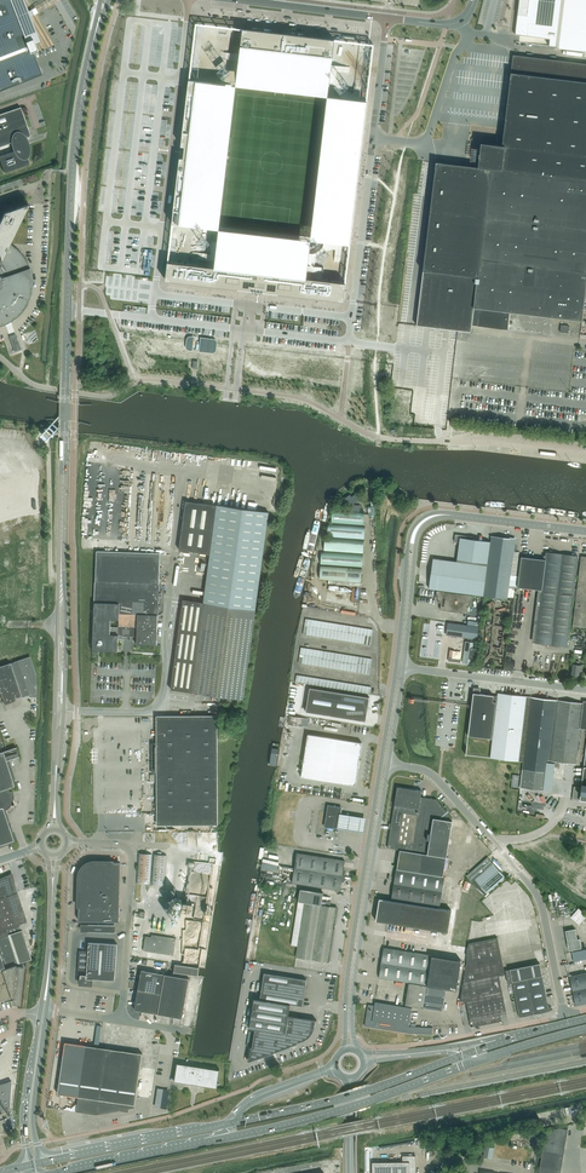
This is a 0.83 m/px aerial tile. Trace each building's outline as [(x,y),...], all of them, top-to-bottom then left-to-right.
[(42,75),(33,52),(37,50),(35,45),(30,47),(29,45),(34,43),(40,41),(39,40),(30,17),(34,15),(33,12),(31,9),(27,11),(23,0),(0,0),(0,91),(42,75)] [(515,35),(549,39),(548,45),(557,47),(556,48),(585,52),(585,0),(519,0),(515,35)] [(182,146),(185,146),(183,158),(180,158),(166,280),(305,296),(343,301),(374,45),(196,24),(182,146)] [(513,55),(506,109),(504,129),(502,146),(481,143),(480,154),(478,167),(436,162),(417,325),(450,329),(457,330),(471,332),(472,325),(508,329),(508,328),(550,333),(552,317),(582,321),(583,309),(585,309),(585,64),(513,55)] [(30,136),(20,107),(0,114),(0,147),(12,142),(13,145),(13,148),(14,151),(0,156),(0,161),(4,173),(29,164),(27,157),(27,156),(28,155),(28,154),(28,153),(29,152),(29,151),(29,150),(29,149),(29,148),(29,147),(29,146),(28,145),(28,144),(28,143),(29,142),(28,140),(27,140),(25,138),(30,136)] [(35,174),(22,178),(25,184),(37,179),(35,174)] [(414,205),(422,206),(422,193),(415,193),(414,205)] [(29,268),(27,262),(23,256),(19,252),(14,247),(9,244),(28,204),(15,208),(13,213),(9,210),(4,212),(0,220),(0,326),(2,326),(7,323),(13,320),(17,317),(21,312),(25,308),(28,302),(30,297),(31,291),(32,285),(32,279),(31,273),(30,268),(29,268)] [(416,251),(418,214),(411,213),(409,251),(416,251)] [(9,337),(15,352),(21,349),(16,334),(9,337)] [(187,338),(187,339),(187,345),(186,347),(187,348),(188,349),(189,349),(211,352),(212,352),(214,352),(215,351),(216,350),(216,343),(217,343),(216,342),(216,341),(215,340),(214,339),(191,336),(190,337),(189,337),(188,338),(187,338)] [(125,538),(128,463),(86,461),(82,537),(98,538),(98,537),(125,538)] [(25,505),(16,473),(0,478),(0,513),(25,505)] [(350,494),(343,499),(350,510),(360,511),(361,505),(355,504),(354,503),(355,502),(359,500),(355,494),(352,496),(350,494)] [(185,501),(179,550),(210,554),(203,602),(183,600),(171,688),(243,698),(269,512),(185,501)] [(363,525),(364,512),(333,509),(332,523),(363,525)] [(365,526),(328,523),(327,537),(364,539),(365,526)] [(472,539),(472,537),(455,534),(454,542),(459,542),(457,562),(433,558),(432,558),(431,569),(429,588),(483,595),(490,541),(472,539)] [(514,551),(515,539),(491,536),(483,596),(507,599),(508,597),(514,551)] [(324,551),(363,554),(364,540),(325,537),(324,551)] [(94,602),(92,651),(118,651),(118,635),(128,637),(128,635),(136,637),(136,644),(157,645),(160,584),(160,553),(96,551),(94,602)] [(363,554),(321,551),(320,565),(362,568),(363,554)] [(514,551),(508,597),(513,598),(515,588),(518,587),(521,557),(519,557),(520,552),(514,551)] [(521,557),(518,587),(540,590),(536,625),(533,642),(535,643),(567,646),(570,625),(573,598),(576,598),(577,588),(574,588),(578,556),(553,553),(551,551),(549,553),(546,553),(546,555),(543,557),(546,559),(545,560),(521,557)] [(573,625),(585,627),(585,557),(581,557),(577,588),(576,598),(573,625)] [(362,568),(320,565),(319,579),(361,582),(362,568)] [(439,600),(439,603),(441,603),(440,610),(467,614),(468,604),(472,605),(473,596),(470,596),(436,591),(436,592),(438,600),(439,600)] [(448,625),(446,635),(468,638),(476,639),(478,627),(472,626),(460,625),(448,623),(448,625)] [(467,644),(464,646),(465,647),(463,663),(473,665),(476,639),(468,638),(467,644)] [(24,696),(29,694),(29,697),(37,697),(37,683),(35,683),(35,674),(29,657),(13,662),(24,696)] [(580,671),(581,665),(579,665),(579,661),(575,661),(575,664),(573,664),(571,675),(578,676),(579,671),(580,671)] [(0,667),(0,692),(2,698),(2,697),(4,704),(12,701),(13,700),(14,699),(14,698),(20,696),(21,697),(24,696),(13,662),(0,667)] [(310,688),(306,712),(366,721),(369,697),(310,688)] [(528,697),(498,693),(497,696),(493,696),(493,695),(480,694),(480,691),(477,690),(474,690),(473,693),(469,729),(468,736),(492,739),(490,758),(521,761),(523,762),(520,787),(545,790),(548,760),(549,760),(575,763),(580,727),(585,728),(585,704),(557,700),(528,697)] [(235,709),(231,708),(223,707),(222,713),(234,715),(234,714),(235,709)] [(153,743),(153,766),(153,774),(157,774),(157,813),(181,813),(181,824),(175,825),(218,825),(217,715),(156,716),(156,718),(156,743),(153,743)] [(309,719),(304,718),(291,716),(290,725),(303,727),(303,726),(307,727),(309,719)] [(343,783),(355,785),(358,768),(359,768),(360,760),(359,760),(362,743),(350,741),(308,734),(301,776),(343,783)] [(10,793),(8,787),(13,786),(12,783),(15,782),(8,760),(19,756),(16,747),(6,750),(5,751),(0,753),(0,845),(13,841),(2,808),(13,804),(10,793)] [(581,788),(574,787),(573,799),(580,800),(585,801),(585,747),(581,788)] [(452,818),(436,799),(421,797),(422,790),(397,787),(391,823),(391,826),(387,848),(400,850),(446,857),(452,818)] [(325,826),(338,828),(340,811),(341,808),(328,805),(327,809),(325,826)] [(347,818),(338,816),(335,831),(344,832),(350,833),(355,834),(361,835),(362,835),(365,820),(363,820),(357,819),(352,818),(347,818)] [(463,821),(452,819),(451,826),(462,828),(463,821)] [(446,857),(400,850),(397,869),(396,869),(391,899),(394,899),(422,904),(425,904),(439,906),(444,876),(443,876),(446,857)] [(137,883),(150,884),(152,854),(139,853),(137,883)] [(343,870),(343,869),(345,860),(297,853),(294,868),(343,876),(344,871),(343,870)] [(164,885),(167,855),(153,854),(151,884),(164,885)] [(484,896),(505,877),(488,857),(466,876),(483,895),(484,896)] [(78,895),(78,897),(78,898),(80,898),(80,906),(79,906),(79,921),(81,921),(81,924),(89,924),(89,931),(114,932),(114,925),(99,924),(99,921),(119,922),(120,863),(112,863),(95,862),(91,863),(88,864),(84,866),(82,869),(80,873),(80,877),(79,891),(78,891),(78,895)] [(340,890),(341,882),(341,880),(343,881),(343,876),(294,868),(292,883),(340,890)] [(0,879),(0,951),(6,968),(15,965),(18,964),(31,959),(20,924),(26,922),(11,876),(0,879)] [(326,900),(326,902),(322,902),(323,893),(300,889),(298,901),(291,945),(298,946),(296,957),(329,962),(337,907),(330,906),(331,901),(326,900)] [(393,901),(391,900),(379,898),(376,920),(387,922),(447,932),(451,910),(425,906),(422,905),(393,901)] [(557,910),(558,918),(570,915),(569,908),(557,910)] [(578,908),(571,917),(579,924),(585,917),(585,915),(578,908)] [(577,939),(575,929),(565,931),(569,950),(581,948),(579,939),(577,939)] [(173,955),(176,938),(155,935),(155,937),(145,936),(143,951),(173,955)] [(501,1020),(500,1014),(506,1013),(499,976),(505,974),(497,938),(468,944),(466,956),(467,956),(460,1001),(466,1002),(470,1020),(469,1020),(470,1025),(471,1027),(472,1027),(473,1027),(473,1026),(492,1022),(492,1020),(495,1020),(495,1022),(501,1020)] [(81,974),(80,984),(92,985),(92,979),(115,980),(117,944),(89,942),(87,969),(78,969),(78,974),(81,974)] [(431,956),(384,948),(383,952),(381,963),(380,971),(379,977),(379,978),(409,983),(405,1005),(423,1008),(431,956)] [(572,952),(574,964),(585,962),(585,949),(572,952)] [(461,960),(431,956),(423,1008),(442,1011),(443,1003),(446,988),(456,990),(461,960)] [(519,1017),(543,1012),(549,1011),(539,963),(510,969),(505,970),(508,982),(512,981),(519,1017)] [(175,964),(173,972),(198,975),(199,967),(175,964)] [(11,998),(11,997),(13,997),(12,1004),(19,1004),(24,967),(16,966),(15,965),(6,968),(1,969),(0,970),(0,1002),(11,998)] [(141,970),(138,990),(162,994),(162,990),(165,974),(163,973),(141,970)] [(585,1003),(585,972),(569,976),(575,1006),(585,1003)] [(264,973),(260,999),(290,1004),(302,1006),(306,979),(264,973)] [(162,994),(158,1013),(182,1018),(186,994),(189,978),(165,974),(162,990),(162,994)] [(135,1005),(134,1009),(141,1010),(150,1012),(155,1013),(158,1013),(162,994),(138,990),(135,1005)] [(251,1046),(249,1061),(296,1044),(296,1043),(305,1040),(305,1039),(306,1039),(307,1038),(308,1037),(309,1036),(310,1036),(310,1035),(311,1035),(311,1034),(311,1033),(312,1033),(312,1032),(313,1031),(313,1030),(313,1029),(314,1029),(314,1028),(314,1027),(314,1026),(315,1020),(316,1020),(288,1015),(290,1004),(260,999),(254,998),(249,1028),(255,1029),(252,1047),(251,1046)] [(432,1028),(417,1027),(415,1027),(416,1023),(411,1023),(411,1026),(409,1026),(411,1008),(404,1007),(375,1002),(374,1006),(368,1004),(365,1026),(371,1027),(372,1025),(375,1026),(375,1027),(408,1033),(432,1034),(432,1029),(432,1028)] [(65,1042),(57,1093),(78,1096),(76,1111),(93,1114),(95,1114),(96,1114),(134,1107),(139,1074),(142,1053),(106,1048),(105,1048),(103,1048),(99,1047),(85,1045),(65,1042)] [(174,1081),(192,1084),(196,1085),(216,1088),(219,1069),(177,1062),(174,1081)] [(9,1107),(11,1080),(0,1084),(0,1110),(9,1107)] [(567,1130),(567,1129),(559,1128),(546,1131),(539,1172),(560,1172),(567,1130)] [(437,1142),(426,1142),(426,1150),(437,1150),(437,1142)] [(492,1158),(494,1147),(484,1146),(483,1157),(492,1158)] [(415,1156),(402,1156),(402,1162),(372,1163),(372,1172),(415,1172),(415,1156)]
